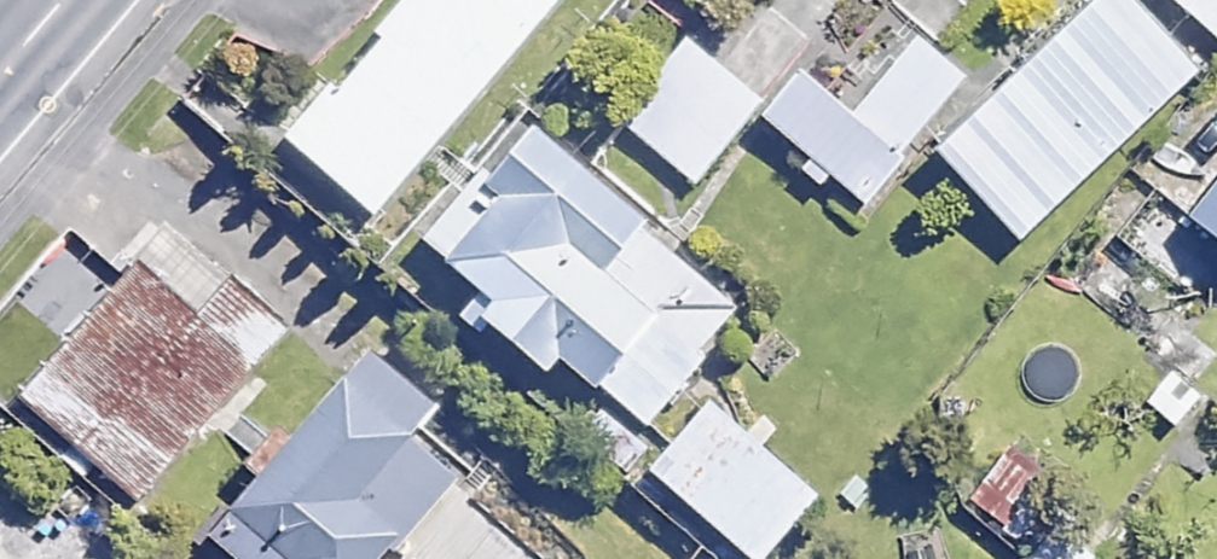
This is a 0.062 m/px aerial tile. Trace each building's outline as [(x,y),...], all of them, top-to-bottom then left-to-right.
[(249,150),(350,235),(547,0),(375,0),(249,150)] [(925,162),(1053,266),(1216,65),(1216,0),(1057,0),(925,162)] [(738,115),(646,38),(586,109),(678,186),(738,115)] [(828,117),(892,171),(954,96),(890,43),(828,117)] [(774,72),(738,115),(856,213),(892,171),(774,72)] [(733,332),(501,139),(393,269),(624,461),(733,332)] [(1147,228),(1216,284),(1216,142),(1147,228)] [(146,220),(0,393),(0,408),(133,518),(286,336),(146,220)] [(341,348),(175,546),(191,558),(418,558),(491,472),(341,348)] [(637,490),(720,558),(781,558),(825,507),(706,408),(637,490)] [(1055,491),(994,452),(963,498),(1024,538),(1055,491)] [(1062,525),(1024,558),(1092,558),(1062,525)]
